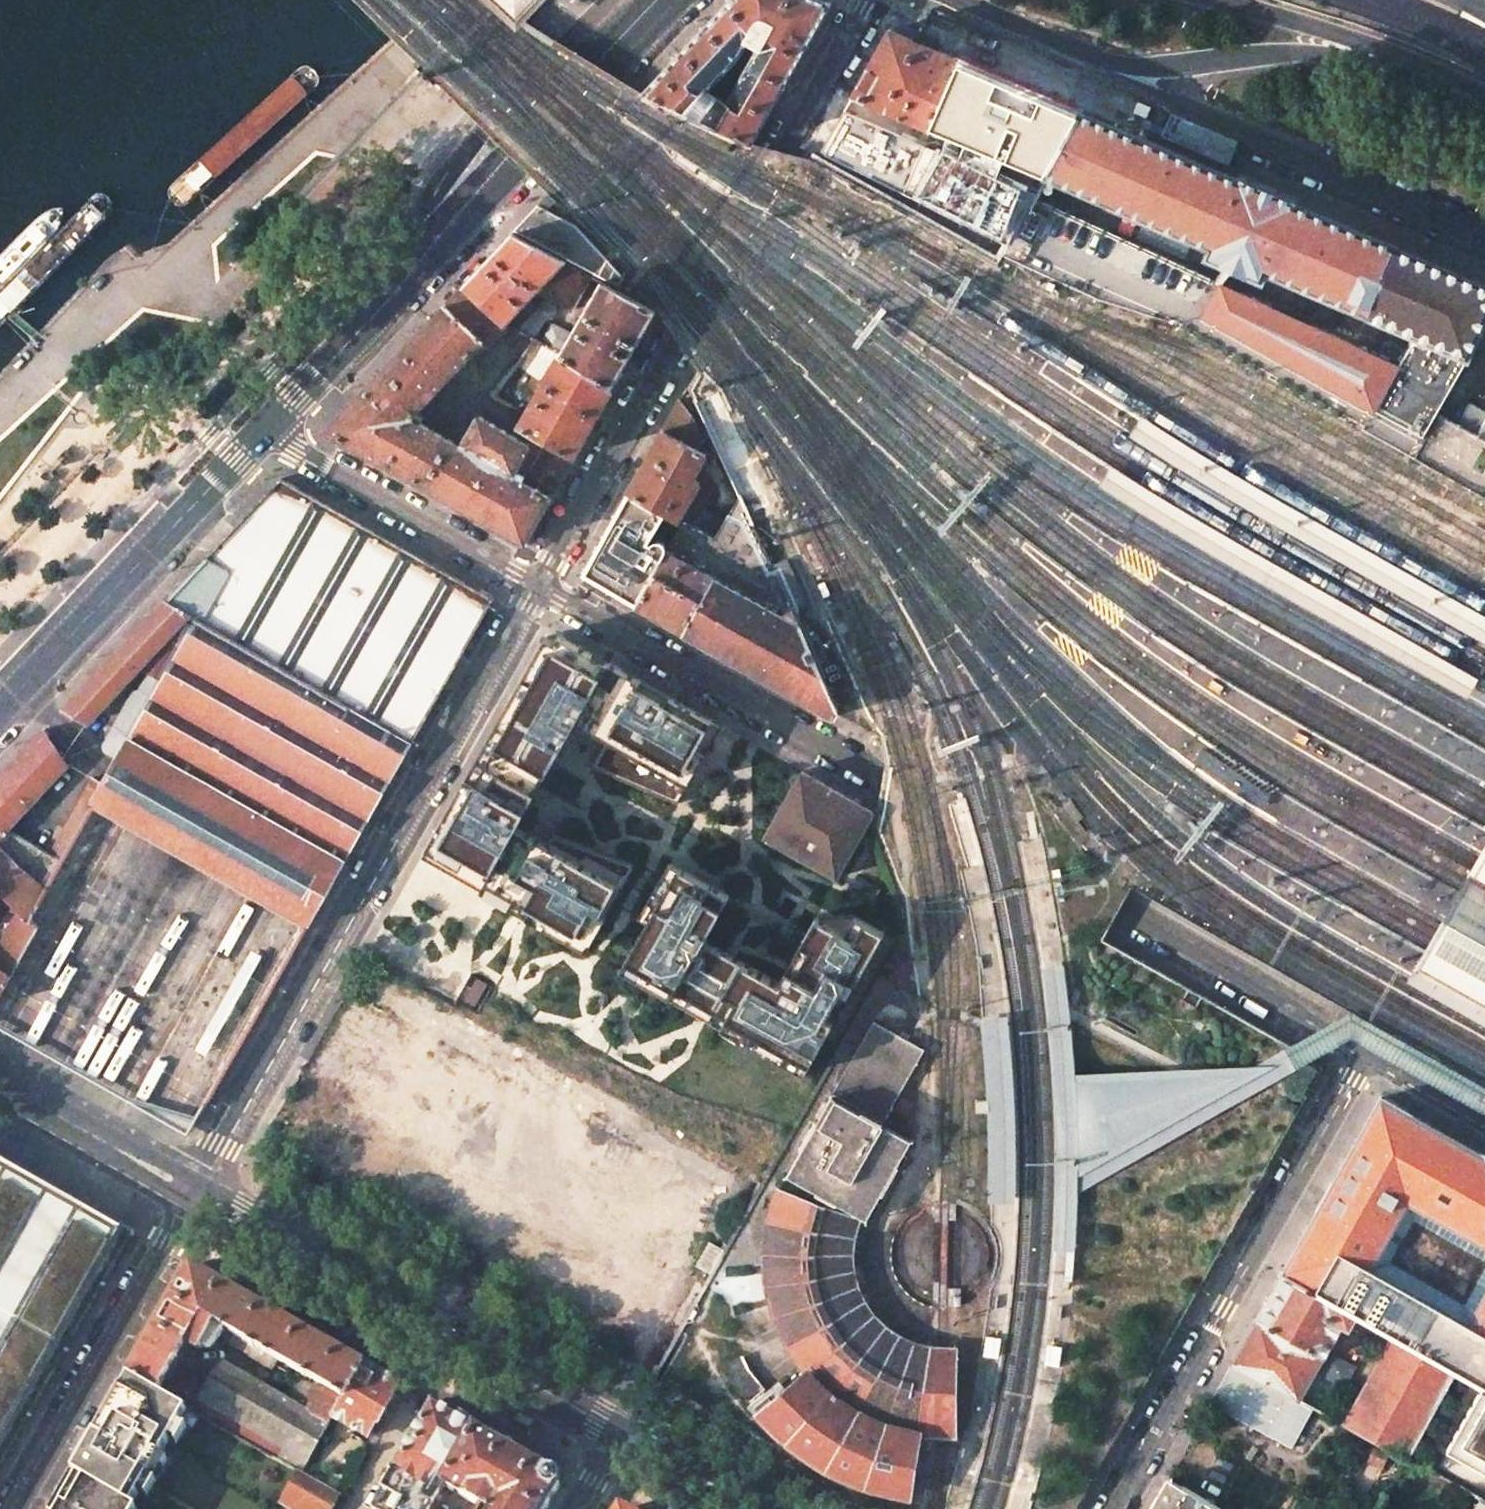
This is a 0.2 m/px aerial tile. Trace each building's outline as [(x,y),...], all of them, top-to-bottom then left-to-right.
[(513,11),(514,10),(523,0),(501,0),(513,11)] [(784,84),(830,3),(822,0),(731,0),(707,26),(739,56),(748,40),(760,47),(749,64),(784,84)] [(724,72),(739,56),(707,26),(644,92),(704,120),(716,96),(723,89),(718,85),(728,76),(724,72)] [(957,58),(890,29),(852,95),(927,127),(957,58)] [(334,48),(328,53),(206,165),(203,175),(209,183),(218,183),(344,72),(349,67),(349,58),(341,50),(334,48)] [(957,58),(927,127),(1043,176),(1080,111),(957,58)] [(751,142),(784,84),(749,64),(739,82),(734,80),(728,91),(723,89),(716,96),(704,120),(751,142)] [(1263,281),(1267,272),(1417,337),(1404,364),(1400,363),(1398,367),(1220,285),(1203,316),(1373,410),(1421,437),(1467,358),(1484,316),(1484,284),(1296,203),(1297,201),(1239,176),(1238,178),(1137,135),(1136,136),(1080,111),(1043,176),(1107,203),(1209,247),(1205,257),(1263,281)] [(1193,258),(1036,188),(1030,198),(1188,270),(1193,258)] [(79,199),(0,281),(0,313),(97,217),(101,212),(101,203),(92,196),(86,194),(79,199)] [(555,200),(548,194),(526,218),(520,224),(516,229),(620,286),(624,277),(576,225),(547,208),(555,200)] [(565,262),(512,233),(464,284),(507,324),(540,290),(549,295),(575,268),(565,262)] [(592,277),(575,268),(549,295),(575,309),(592,277)] [(656,311),(600,281),(572,332),(570,330),(570,329),(555,321),(554,321),(542,342),(560,353),(613,387),(656,311)] [(507,324),(464,284),(443,306),(327,430),(424,485),(525,542),(573,457),(534,434),(529,444),(468,409),(458,428),(469,434),(462,446),(411,417),(482,342),(486,347),(507,324)] [(551,303),(545,300),(518,330),(534,337),(544,317),(545,318),(550,316),(553,309),(551,303)] [(518,330),(513,327),(491,355),(513,371),(536,339),(534,337),(518,330)] [(613,387),(560,353),(526,413),(519,425),(534,434),(573,457),(613,387)] [(742,442),(719,392),(698,402),(740,495),(738,500),(721,527),(713,540),(683,523),(661,562),(637,605),(834,716),(838,709),(792,609),(806,602),(786,559),(773,565),(753,524),(771,516),(766,505),(770,504),(748,456),(742,442)] [(694,418),(680,400),(628,492),(683,523),(713,540),(721,527),(697,512),(711,488),(699,482),(697,484),(692,481),(707,455),(695,448),(701,438),(694,418)] [(1469,405),(1468,405),(1467,406),(1456,426),(1484,442),(1484,415),(1469,405)] [(1303,516),(1217,468),(1140,417),(1133,426),(1127,433),(1237,505),(1472,637),(1484,644),(1484,616),(1303,516)] [(282,479),(174,594),(415,737),(493,598),(282,479)] [(683,523),(628,492),(606,530),(661,562),(683,523)] [(661,562),(606,530),(581,574),(637,605),(661,562)] [(117,758),(95,801),(309,925),(415,737),(174,594),(64,708),(88,722),(140,667),(149,673),(140,692),(138,692),(136,693),(132,694),(105,744),(104,745),(104,748),(105,750),(106,751),(117,758)] [(720,726),(558,634),(553,642),(546,636),(422,856),(503,903),(587,950),(635,864),(594,850),(553,836),(546,844),(516,827),(534,795),(563,745),(575,722),(605,739),(591,766),(676,802),(709,745),(720,726)] [(47,725),(0,776),(0,891),(32,921),(52,879),(49,878),(3,839),(74,763),(47,725)] [(873,812),(801,771),(764,837),(836,878),(858,839),(873,812)] [(1484,841),(1473,861),(1461,882),(1448,905),(1437,926),(1428,942),(1416,964),(1408,978),(1424,988),(1484,1022),(1484,840),(1484,841)] [(801,942),(753,920),(743,915),(711,892),(684,871),(678,867),(674,875),(665,871),(640,914),(648,920),(620,970),(697,1012),(805,1071),(884,933),(881,931),(884,927),(872,921),(870,924),(855,916),(822,916),(816,916),(801,942)] [(0,891),(0,994),(38,927),(32,921),(0,891)] [(1055,1186),(1052,1245),(1073,1245),(1076,1188),(1217,1109),(1295,1065),(1290,1055),(1283,1044),(1256,1060),(1182,1064),(1155,1065),(1145,1066),(1074,1069),(1069,1021),(1068,1007),(1062,960),(1039,964),(1046,1013),(1052,1076),(1055,1129),(1055,1166),(1055,1186)] [(483,982),(466,973),(451,998),(470,1008),(483,982)] [(1011,1018),(979,1019),(987,1193),(1018,1192),(1015,1120),(1011,1018)] [(923,1050),(874,1021),(833,1092),(883,1121),(923,1050)] [(910,1140),(831,1096),(787,1174),(866,1219),(910,1140)] [(1283,1272),(1456,1371),(1481,1385),(1484,1388),(1484,1157),(1380,1097),(1333,1182),(1283,1272)] [(0,1157),(0,1470),(134,1233),(0,1157)] [(798,1450),(815,1462),(835,1473),(854,1481),(878,1489),(896,1494),(909,1496),(919,1433),(954,1435),(955,1347),(946,1347),(942,1346),(932,1343),(925,1341),(917,1338),(910,1335),(900,1331),(895,1328),(888,1325),(881,1320),(869,1309),(863,1301),(859,1294),(857,1291),(852,1278),(850,1269),(849,1263),(849,1257),(849,1246),(850,1240),(853,1229),(857,1221),(772,1187),(763,1225),(761,1260),(765,1293),(771,1316),(779,1336),(793,1361),(761,1383),(743,1356),(727,1364),(737,1377),(734,1380),(759,1410),(757,1411),(766,1421),(780,1436),(798,1450)] [(722,1251),(708,1244),(696,1266),(710,1273),(722,1251)] [(1066,1254),(1064,1282),(1071,1283),(1073,1254),(1066,1254)] [(295,1471),(301,1474),(333,1417),(363,1364),(296,1326),(190,1266),(128,1375),(187,1409),(295,1471)] [(1456,1371),(1283,1272),(1256,1319),(1231,1364),(1298,1400),(1343,1324),(1349,1328),(1350,1326),(1386,1346),(1342,1423),(1407,1458),(1456,1371)] [(985,1338),(984,1357),(998,1358),(999,1339),(985,1338)] [(1045,1367),(1058,1368),(1059,1349),(1046,1348),(1045,1367)] [(1325,1354),(1318,1378),(1345,1385),(1352,1362),(1325,1354)] [(398,1383),(363,1364),(333,1417),(367,1437),(398,1383)] [(1293,1447),(1313,1408),(1298,1400),(1231,1364),(1221,1382),(1210,1402),(1293,1447)] [(187,1409),(128,1375),(73,1473),(77,1475),(127,1502),(143,1473),(150,1477),(172,1439),(165,1435),(171,1424),(180,1422),(187,1409)] [(1481,1385),(1445,1449),(1484,1471),(1484,1388),(1481,1385)] [(559,1485),(558,1484),(559,1480),(559,1479),(558,1477),(556,1475),(556,1474),(431,1403),(372,1508),(373,1508),(430,1508),(444,1486),(483,1508),(546,1508),(559,1485)] [(172,1439),(150,1477),(158,1482),(188,1426),(180,1422),(171,1424),(165,1435),(172,1439)] [(295,1471),(278,1501),(292,1508),(334,1508),(340,1498),(300,1476),(301,1474),(295,1471)] [(58,1508),(135,1508),(136,1508),(127,1502),(77,1475),(58,1508)] [(1217,1508),(1199,1496),(1168,1477),(1150,1508),(1219,1508),(1217,1508)] [(1464,1490),(1453,1508),(1484,1508),(1484,1502),(1464,1490)]
